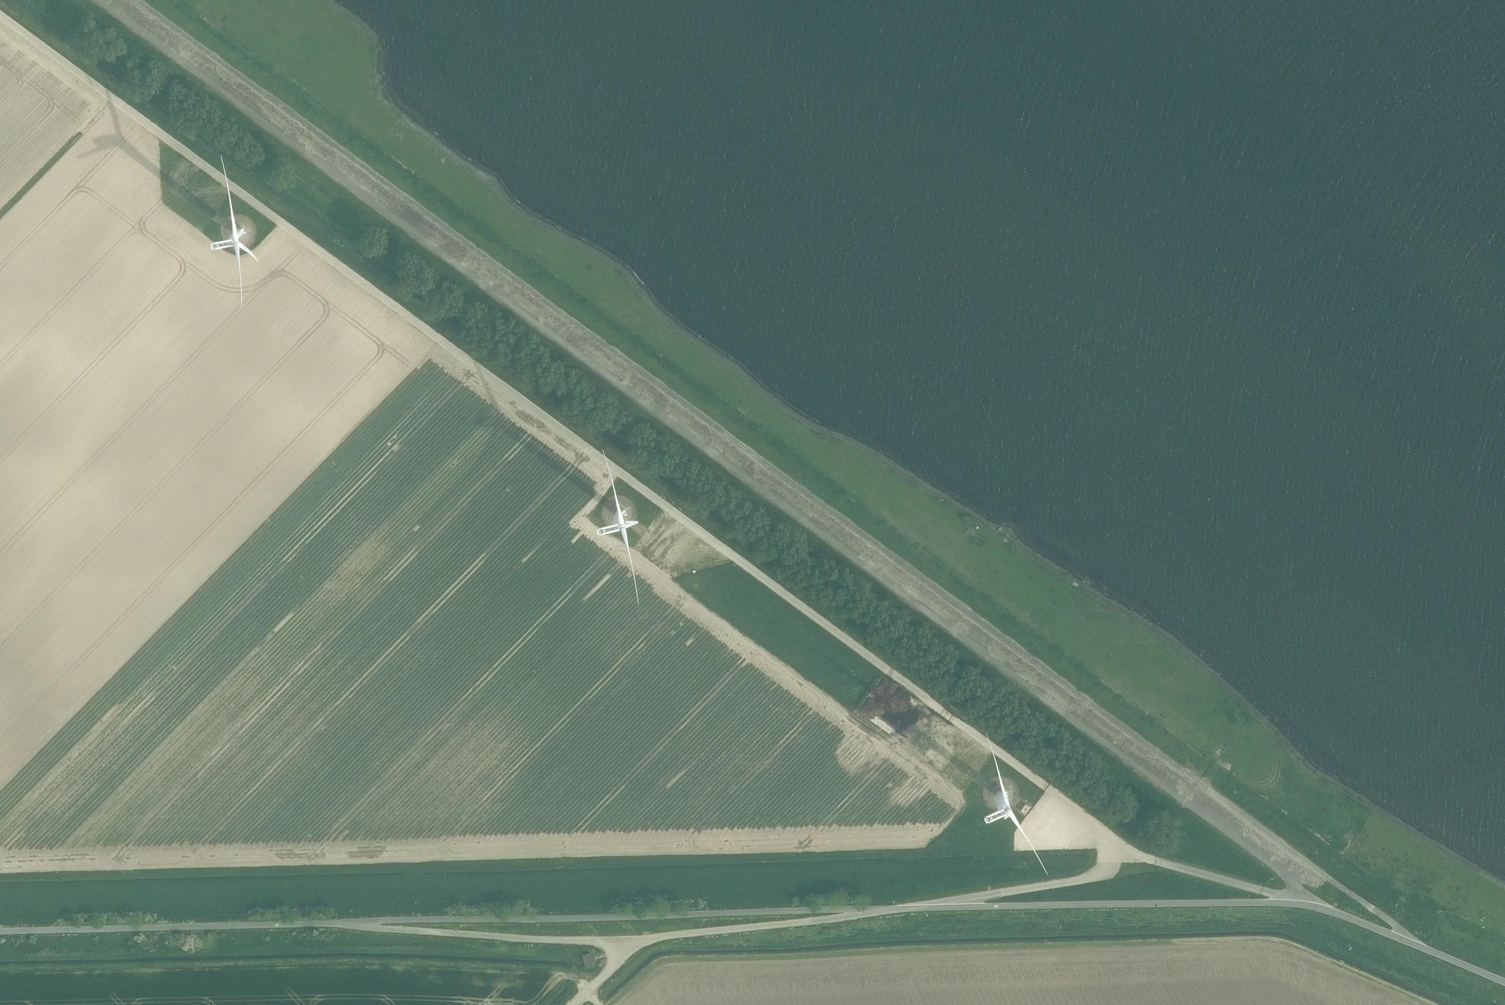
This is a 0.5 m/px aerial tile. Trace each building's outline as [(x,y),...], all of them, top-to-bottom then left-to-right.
[(1025,803),(1020,811),(1025,815),(1031,807),(1025,803)] [(587,968),(595,966),(591,954),(583,956),(587,968)]
